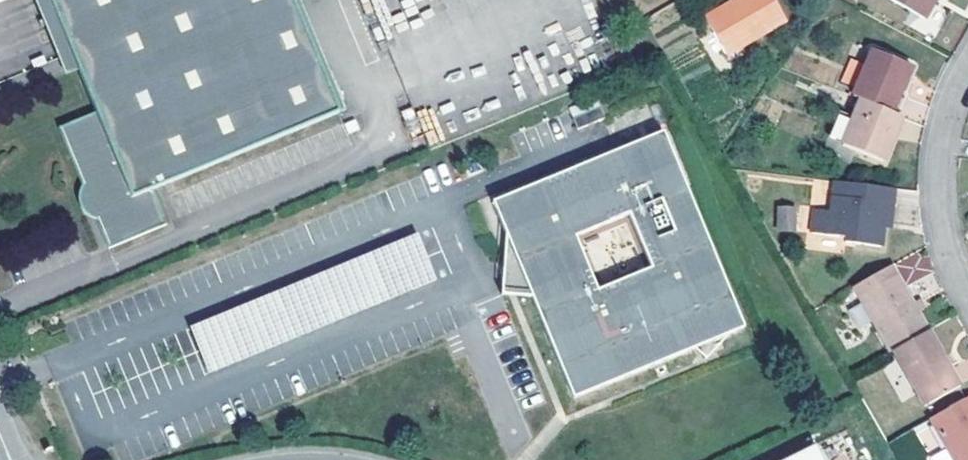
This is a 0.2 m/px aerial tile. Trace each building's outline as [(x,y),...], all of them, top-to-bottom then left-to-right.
[(49,0),(33,0),(64,75),(78,70),(49,0)] [(292,0),(49,0),(78,70),(96,112),(58,128),(85,193),(96,189),(103,207),(93,211),(108,248),(166,224),(152,189),(339,113),(292,0)] [(772,0),(740,0),(706,20),(728,57),(785,23),(772,0)] [(924,20),(936,0),(887,0),(924,20)] [(859,100),(891,113),(910,66),(872,50),(852,97),(859,100)] [(891,113),(859,100),(841,144),(881,162),(901,117),(891,113)] [(580,129),(605,119),(600,106),(575,116),(580,129)] [(573,392),(744,321),(662,125),(491,196),(504,229),(530,291),(573,392)] [(892,188),(834,181),(830,209),(814,208),(811,232),(844,236),(843,241),(878,245),(881,227),(883,205),(890,205),(892,188)] [(103,207),(96,189),(85,193),(93,211),(103,207)] [(797,231),(796,205),(776,205),(776,232),(797,231)] [(883,205),(881,227),(887,228),(890,205),(883,205)] [(530,291),(504,229),(500,290),(530,291)] [(421,237),(188,319),(206,368),(438,285),(421,237)] [(932,273),(926,252),(898,260),(904,281),(932,273)] [(891,265),(852,286),(889,352),(893,350),(928,331),(917,311),(913,304),(891,265)] [(920,300),(913,304),(917,311),(924,306),(920,300)] [(928,331),(893,350),(925,407),(956,390),(945,370),(948,368),(928,331)] [(953,366),(948,368),(945,370),(956,390),(964,386),(953,366)] [(932,419),(949,449),(956,459),(967,459),(967,398),(932,419)] [(788,459),(825,459),(817,445),(788,459)] [(949,449),(931,459),(956,459),(949,449)]
